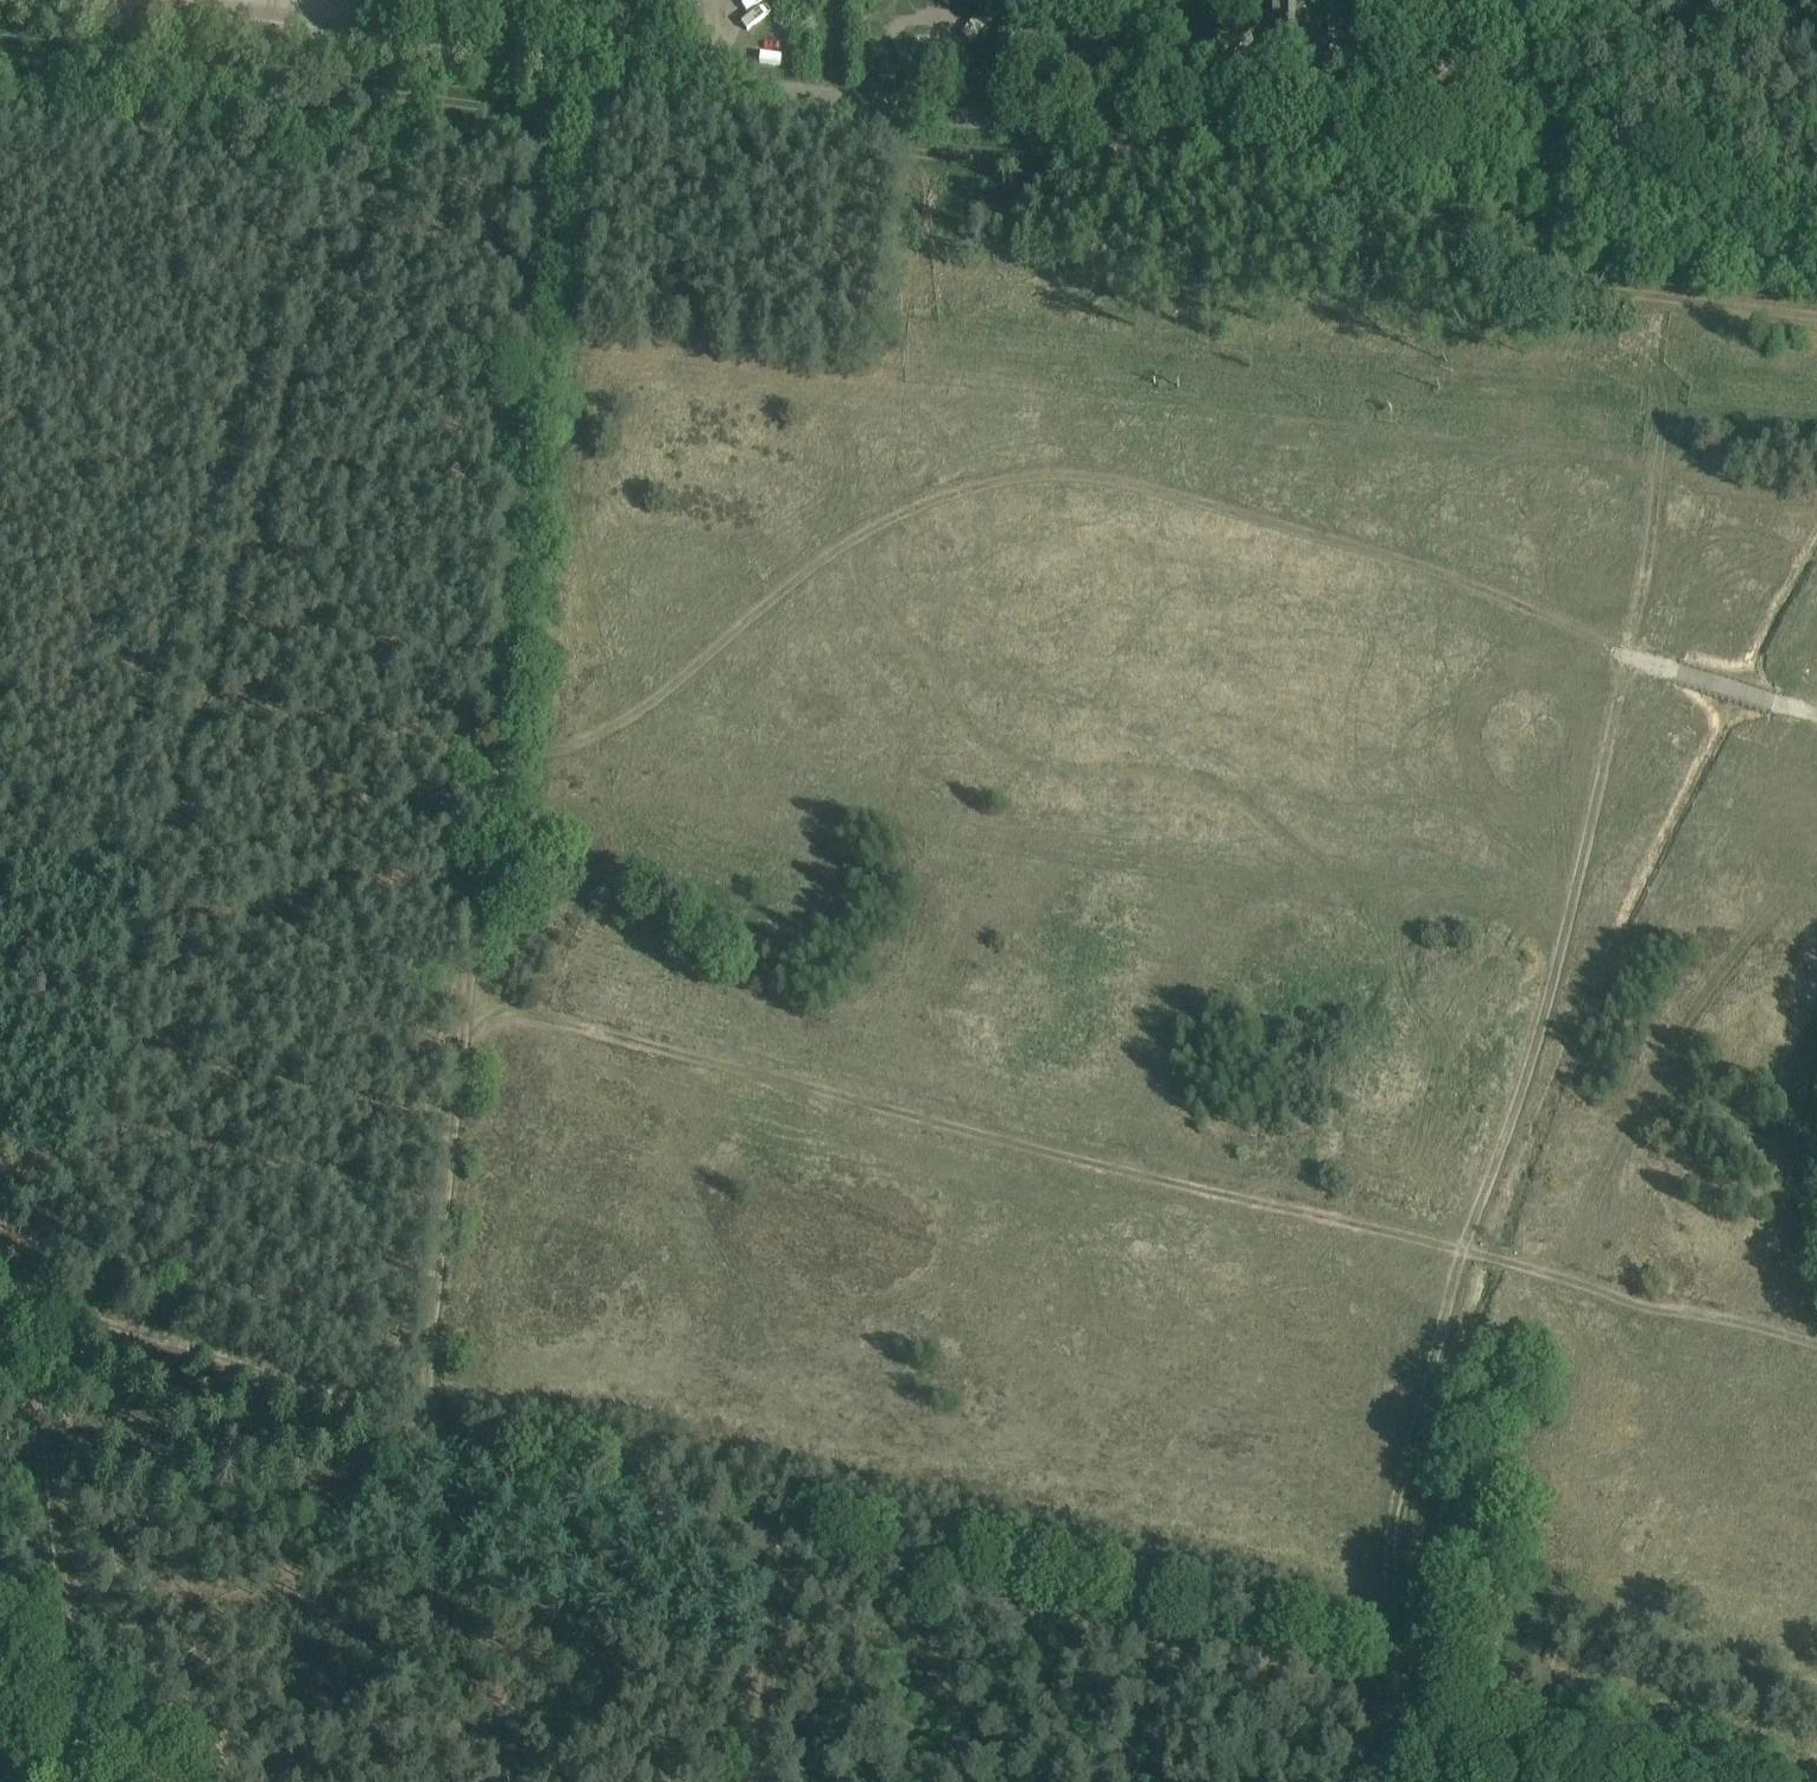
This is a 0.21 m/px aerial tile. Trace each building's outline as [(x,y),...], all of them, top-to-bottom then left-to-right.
[(1308,0),(1271,0),(1272,47),(1308,47),(1308,0)]
